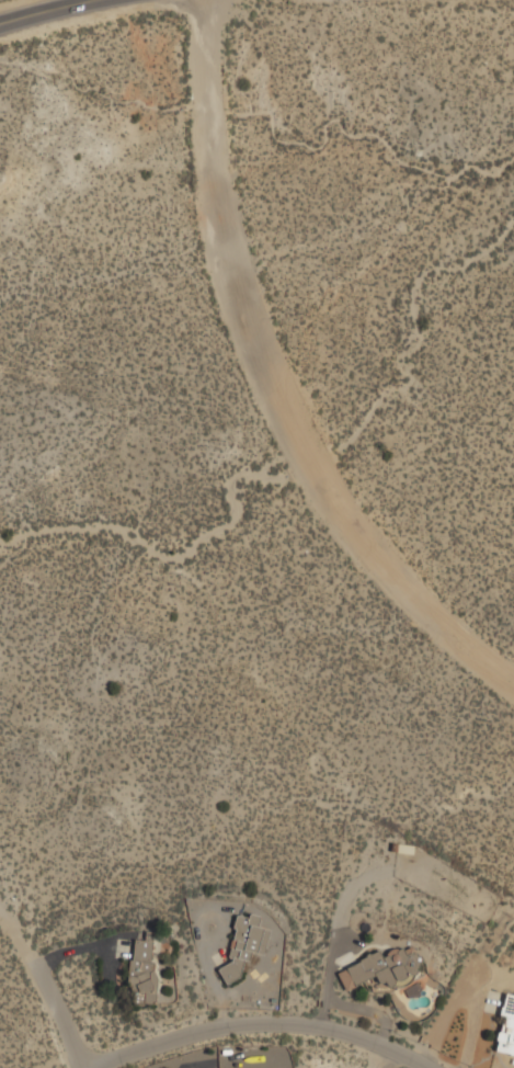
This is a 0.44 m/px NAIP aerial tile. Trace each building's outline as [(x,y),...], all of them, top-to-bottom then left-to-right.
[(265,954),(271,928),(259,925),(261,914),(238,910),(228,963),(225,963),(221,978),(240,981),(244,959),(250,961),(252,951),(265,954)] [(156,939),(133,938),(133,941),(118,941),(117,954),(130,954),(128,989),(136,989),(136,999),(147,999),(147,991),(152,991),(156,939)] [(338,969),(346,989),(377,975),(384,988),(425,968),(413,941),(385,954),(382,950),(338,969)] [(507,995),(493,1048),(513,1054),(513,996),(507,995)]
